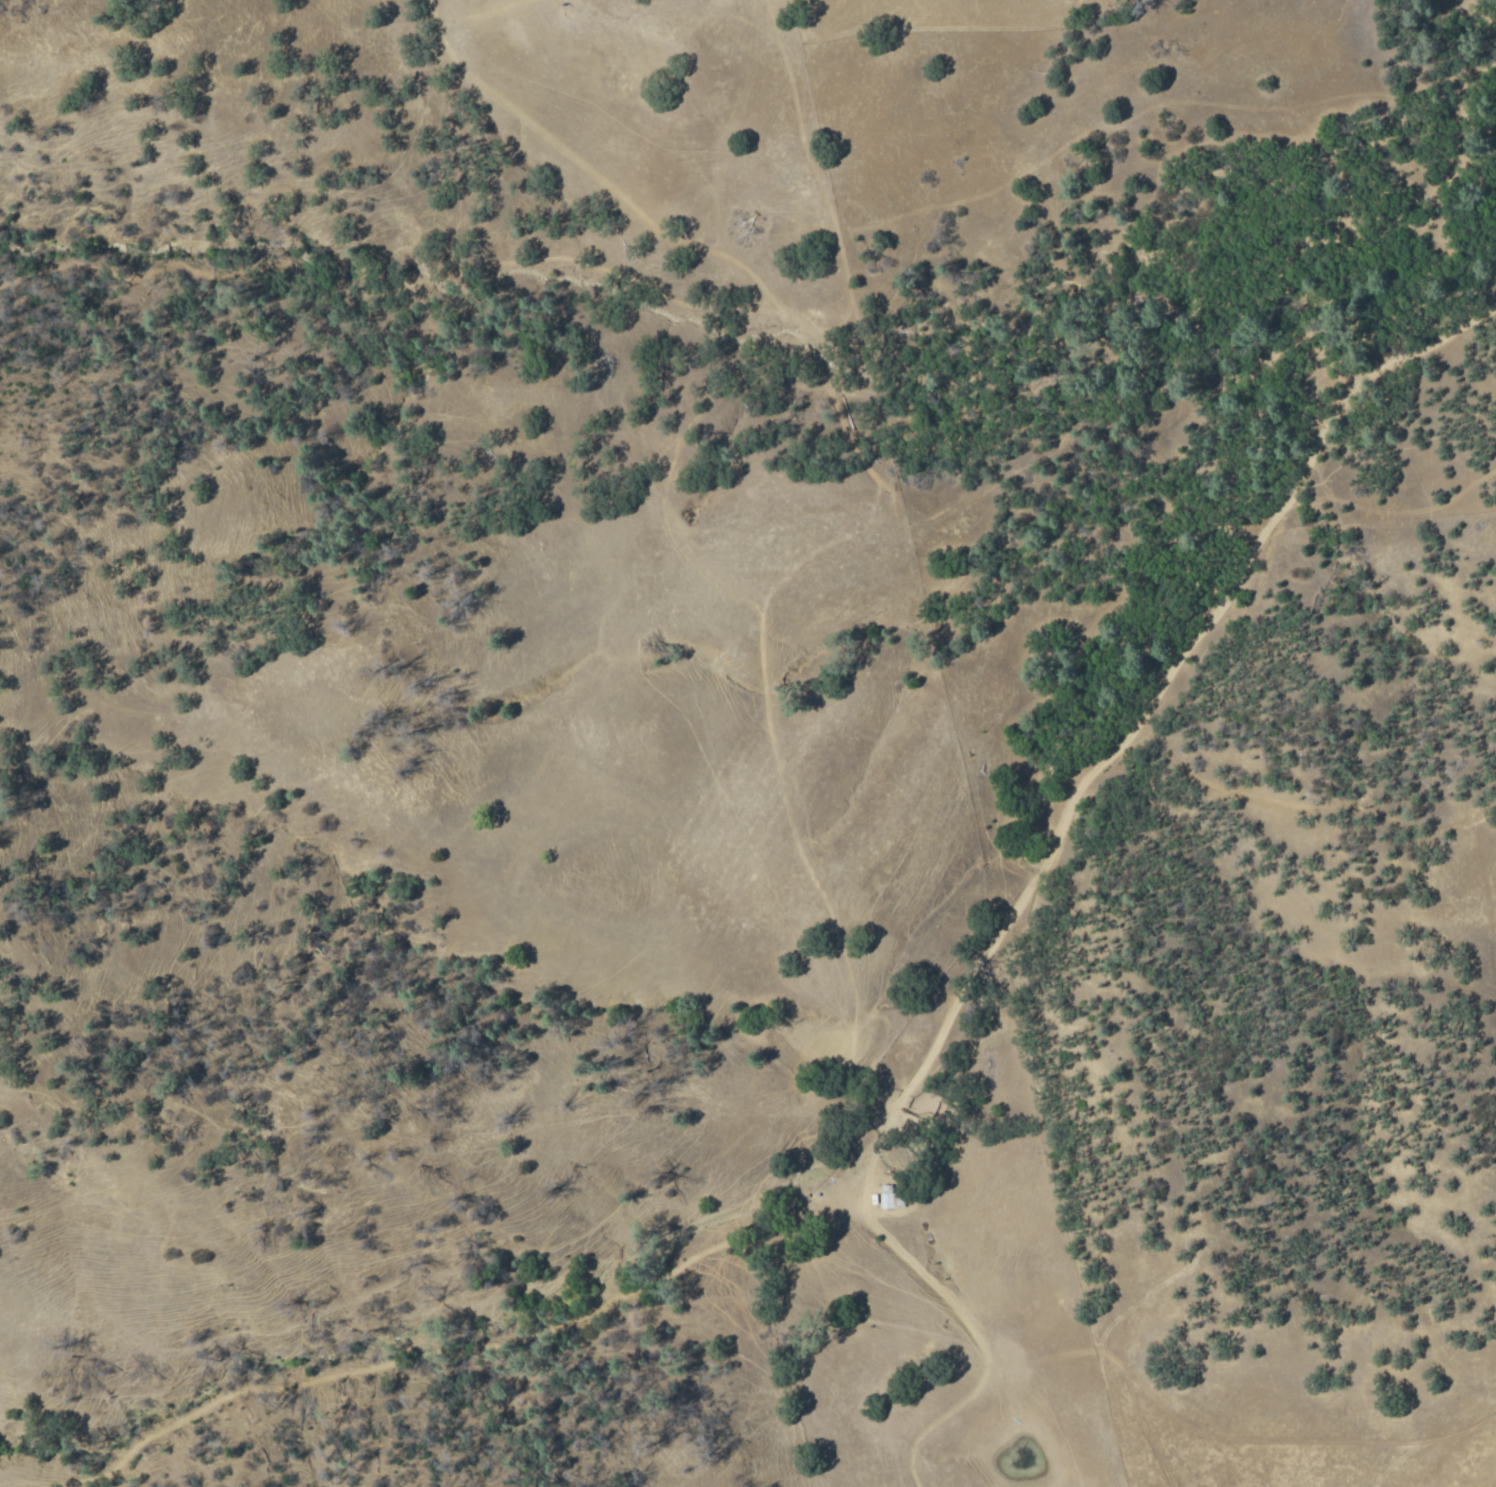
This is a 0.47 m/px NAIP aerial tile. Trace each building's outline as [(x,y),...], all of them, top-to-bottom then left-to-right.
[(879,1194),(880,1209),(903,1207),(902,1192),(891,1193),(891,1184),(879,1185),(880,1193),(879,1194)]
